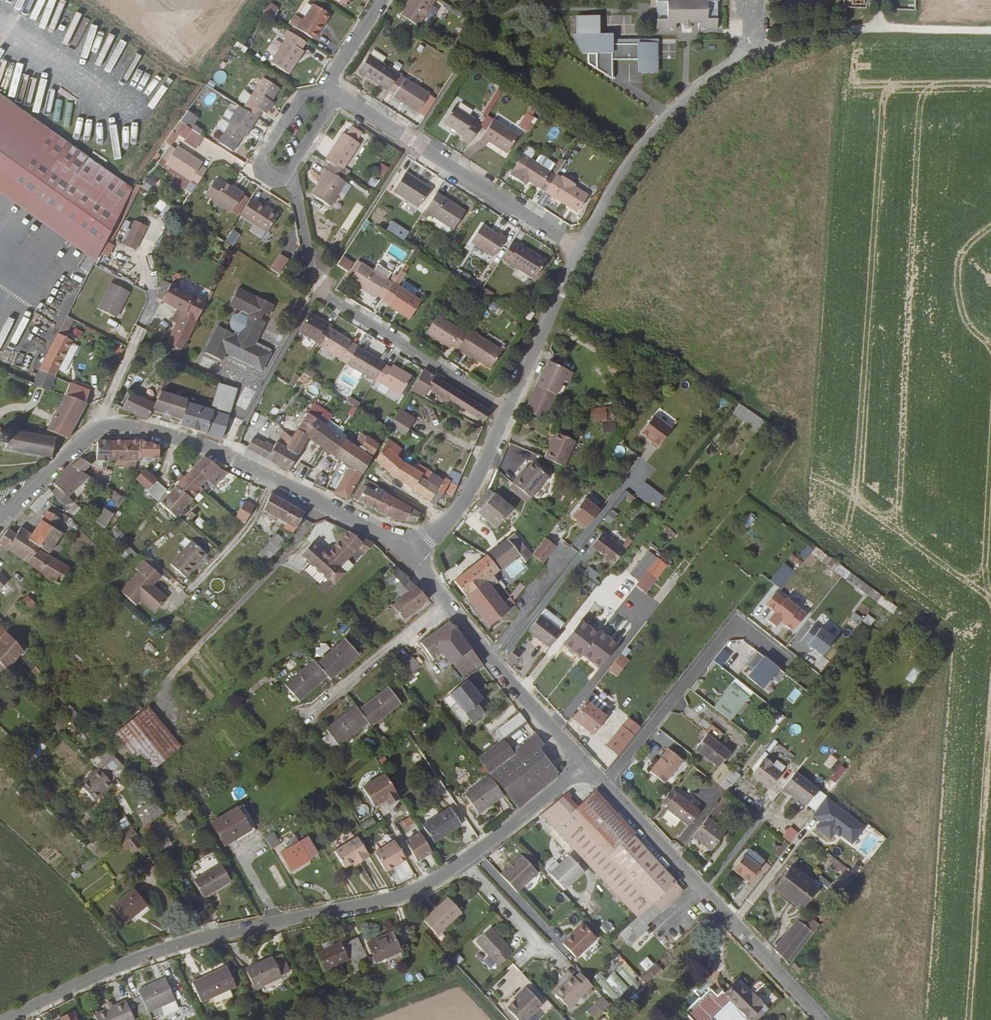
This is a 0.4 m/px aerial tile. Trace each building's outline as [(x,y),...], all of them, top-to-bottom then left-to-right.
[(401,15),(418,26),(435,0),(411,0),(401,15)] [(656,2),(666,1),(666,19),(656,20),(657,30),(675,29),(675,23),(682,23),(691,23),(698,23),(698,29),(717,29),(717,0),(656,0),(656,2)] [(271,2),(267,9),(275,14),(279,7),(271,2)] [(321,24),(327,13),(313,4),(303,20),(295,15),(290,24),(297,29),(311,38),(315,32),(318,33),(323,25),(321,24)] [(327,13),(321,24),(323,25),(330,15),(327,13)] [(637,43),(637,44),(612,45),(612,41),(611,34),(600,35),(600,15),(576,16),(576,35),(577,43),(582,54),(595,54),(595,70),(612,80),(612,61),(638,60),(638,61),(638,72),(657,72),(657,61),(657,55),(654,55),(654,48),(656,48),(656,43),(637,43)] [(270,62),(288,74),(296,62),(293,61),(301,50),(305,42),(286,29),(282,37),(285,39),(270,62)] [(301,50),(293,61),(296,62),(303,51),(301,50)] [(369,55),(358,71),(388,91),(389,90),(397,77),(399,75),(369,55)] [(217,74),(217,84),(227,84),(227,74),(217,74)] [(405,78),(403,81),(397,77),(389,90),(395,94),(393,96),(417,112),(429,94),(405,78)] [(263,78),(243,108),(257,118),(261,112),(266,114),(271,106),(269,104),(271,101),(279,89),(263,78)] [(93,248),(80,268),(88,273),(132,190),(0,96),(0,181),(93,248)] [(234,113),(229,121),(231,122),(223,134),(238,143),(245,132),(247,133),(252,125),(257,118),(243,108),(239,106),(234,113)] [(453,106),(443,123),(462,136),(461,138),(469,143),(480,126),(472,121),(473,119),(453,106)] [(206,131),(195,125),(200,116),(187,109),(168,143),(173,145),(178,136),(197,147),(206,131)] [(518,125),(530,132),(538,118),(526,112),(518,125)] [(480,139),(487,143),(488,142),(507,153),(518,136),(493,119),(480,139)] [(342,133),(325,160),(329,162),(342,170),(359,144),(356,142),(361,133),(351,126),(345,135),(342,133)] [(175,149),(169,146),(161,158),(166,162),(165,164),(190,181),(189,182),(195,186),(206,169),(200,166),(189,158),(191,156),(177,146),(175,149)] [(552,176),(548,173),(549,172),(534,163),(522,154),(512,171),(513,171),(510,176),(523,184),(526,179),(528,181),(544,192),(554,177),(552,176)] [(534,163),(549,172),(554,165),(539,155),(534,163)] [(191,156),(189,158),(200,166),(202,163),(191,156)] [(342,170),(329,162),(325,168),(348,183),(352,177),(342,170)] [(552,176),(554,177),(563,163),(560,162),(553,172),(554,173),(552,176)] [(382,163),(377,172),(385,176),(390,167),(382,163)] [(190,181),(165,164),(163,167),(174,174),(170,180),(185,190),(189,182),(190,181)] [(321,175),(323,177),(312,195),(332,208),(348,183),(325,168),(321,175)] [(430,189),(405,173),(393,191),(418,207),(428,192),(430,189)] [(151,174),(146,182),(152,186),(157,178),(151,174)] [(562,176),(561,178),(555,175),(544,192),(577,212),(587,195),(574,187),(570,184),(571,182),(562,176)] [(367,183),(375,188),(380,181),(372,176),(367,183)] [(214,180),(205,194),(212,200),(212,201),(231,213),(243,193),(237,189),(236,190),(223,183),(222,185),(214,180)] [(132,190),(100,252),(106,255),(112,244),(110,244),(139,186),(135,183),(132,190)] [(422,210),(431,195),(428,192),(418,207),(422,210)] [(436,193),(424,211),(453,230),(465,211),(436,193)] [(265,207),(251,198),(240,215),(267,232),(277,216),(265,207)] [(266,206),(265,207),(277,216),(278,214),(266,206)] [(497,235),(482,225),(471,242),(493,257),(505,238),(499,233),(497,235)] [(227,240),(234,244),(240,234),(233,229),(227,240)] [(126,239),(123,245),(131,248),(133,243),(126,239)] [(512,242),(501,258),(534,279),(545,261),(518,244),(517,246),(512,242)] [(402,262),(408,253),(392,244),(387,253),(402,262)] [(270,269),(280,275),(290,259),(280,253),(270,269)] [(344,255),(338,265),(349,272),(355,262),(344,255)] [(392,285),(393,284),(361,263),(349,281),(363,290),(365,288),(376,295),(383,299),(392,285)] [(393,284),(392,285),(397,288),(406,274),(401,270),(393,284)] [(170,284),(174,287),(180,276),(175,273),(170,284)] [(185,313),(190,304),(201,310),(205,302),(174,287),(170,284),(163,280),(159,287),(162,289),(156,298),(177,309),(185,313)] [(97,309),(114,317),(121,305),(122,306),(129,292),(110,283),(97,309)] [(383,299),(382,300),(388,303),(387,306),(408,319),(418,302),(397,288),(392,285),(383,299)] [(506,298),(511,291),(505,287),(500,293),(506,298)] [(363,290),(375,298),(376,295),(365,288),(363,290)] [(268,316),(273,305),(257,297),(257,298),(237,289),(230,304),(249,314),(237,337),(233,335),(234,334),(218,326),(205,353),(221,360),(225,351),(254,366),(262,350),(253,345),(264,322),(257,318),(260,312),(268,316)] [(51,321),(60,299),(47,293),(38,316),(51,321)] [(184,316),(190,318),(192,315),(197,318),(201,310),(190,304),(185,313),(184,316)] [(171,321),(177,323),(181,314),(184,316),(185,313),(177,309),(171,321)] [(530,311),(525,319),(528,321),(531,316),(532,316),(534,314),(530,311)] [(329,328),(331,326),(308,312),(297,331),(319,344),(329,328)] [(177,323),(171,334),(185,342),(197,318),(192,315),(190,318),(184,316),(181,314),(177,323)] [(457,350),(467,335),(437,316),(426,333),(449,348),(451,346),(457,350)] [(72,336),(81,339),(83,331),(74,328),(72,336)] [(356,347),(349,342),(349,341),(329,328),(319,344),(318,346),(346,361),(356,347)] [(502,351),(469,330),(467,335),(457,350),(470,359),(472,357),(490,369),(502,351)] [(55,377),(72,341),(58,334),(39,370),(55,377)] [(168,343),(181,351),(185,343),(185,342),(171,334),(167,342),(168,343)] [(168,343),(166,348),(179,355),(181,351),(168,343)] [(356,347),(345,364),(373,380),(374,379),(382,364),(383,363),(356,347)] [(261,369),(269,354),(262,350),(254,366),(261,369)] [(549,361),(524,410),(534,415),(538,407),(546,411),(562,380),(567,382),(572,372),(549,361)] [(399,394),(410,376),(391,365),(389,368),(382,364),(374,379),(399,394)] [(308,367),(304,373),(313,378),(316,372),(308,367)] [(425,396),(431,388),(446,397),(447,395),(478,415),(479,414),(481,411),(488,416),(490,412),(423,369),(411,390),(425,396)] [(55,377),(39,370),(33,383),(33,384),(49,391),(55,377)] [(299,377),(295,374),(288,385),(293,387),(299,377)] [(65,395),(84,403),(89,391),(70,383),(65,395)] [(212,408),(229,413),(237,389),(220,384),(212,408)] [(187,400),(161,391),(154,404),(149,414),(159,417),(160,417),(165,415),(167,415),(169,420),(170,420),(180,423),(179,426),(222,438),(228,416),(186,403),(187,400)] [(130,393),(122,409),(146,420),(149,414),(154,404),(130,393)] [(84,403),(65,395),(46,430),(67,438),(86,404),(84,403)] [(359,403),(347,395),(344,400),(356,408),(359,403)] [(274,404),(268,414),(275,418),(281,408),(274,404)] [(733,413),(746,422),(752,413),(740,404),(733,413)] [(590,409),(591,422),(606,421),(605,408),(590,409)] [(324,409),(320,413),(329,421),(333,416),(324,409)] [(415,419),(400,409),(388,430),(393,433),(396,428),(405,434),(415,419)] [(340,436),(308,414),(292,438),(286,448),(285,448),(297,455),(308,438),(330,454),(349,467),(334,493),(347,499),(371,458),(340,436)] [(159,417),(158,420),(169,424),(170,420),(169,420),(167,415),(165,415),(160,417),(159,417)] [(657,448),(671,429),(654,415),(640,433),(652,442),(650,444),(657,448)] [(280,426),(272,422),(269,428),(276,432),(280,426)] [(603,424),(604,433),(617,431),(615,422),(603,424)] [(240,425),(235,436),(241,439),(246,427),(240,425)] [(6,434),(0,433),(1,432),(0,432),(0,443),(4,444),(4,447),(3,447),(2,448),(3,449),(3,450),(5,450),(5,449),(15,451),(15,452),(16,452),(17,451),(26,453),(26,455),(28,455),(28,453),(37,455),(37,456),(39,456),(39,455),(49,457),(50,459),(52,459),(51,457),(55,440),(57,439),(56,437),(54,439),(43,437),(43,435),(41,435),(41,436),(31,434),(32,432),(30,432),(30,434),(20,432),(20,431),(19,431),(18,432),(9,430),(9,429),(7,428),(7,429),(6,429),(6,431),(7,431),(6,434)] [(366,437),(361,433),(356,443),(361,446),(366,437)] [(574,441),(556,433),(544,458),(563,466),(574,441)] [(258,440),(253,437),(247,448),(288,471),(297,455),(285,448),(286,448),(292,438),(288,435),(282,445),(276,442),(272,448),(266,444),(268,441),(263,438),(263,439),(260,438),(258,440)] [(378,445),(366,437),(361,446),(373,455),(378,445)] [(411,488),(432,502),(440,490),(438,489),(442,481),(418,465),(415,470),(403,462),(402,462),(401,461),(400,460),(396,456),(401,450),(388,439),(375,460),(384,468),(392,475),(411,488)] [(97,442),(96,460),(112,460),(112,450),(110,450),(110,441),(98,441),(97,442)] [(135,469),(135,461),(139,461),(139,458),(140,441),(110,441),(110,450),(112,450),(112,460),(116,461),(125,461),(125,466),(125,467),(135,469)] [(140,441),(139,458),(158,459),(159,446),(140,441)] [(618,445),(614,454),(623,458),(627,449),(618,445)] [(221,469),(204,457),(193,467),(206,480),(203,483),(205,485),(209,482),(221,469)] [(72,466),(83,473),(93,463),(88,460),(87,462),(80,458),(72,466)] [(518,477),(512,483),(530,498),(548,477),(532,463),(527,469),(519,478),(518,477)] [(302,478),(307,468),(300,464),(294,474),(302,478)] [(74,504),(67,497),(88,476),(83,473),(72,466),(53,484),(59,489),(54,495),(65,506),(74,504)] [(206,480),(193,467),(184,478),(181,475),(177,479),(179,482),(175,486),(192,499),(202,489),(199,487),(203,483),(206,480)] [(526,467),(518,477),(519,478),(527,469),(526,467)] [(144,471),(137,479),(148,489),(155,481),(144,471)] [(319,471),(314,482),(324,486),(328,475),(319,471)] [(461,476),(450,471),(446,480),(448,482),(444,490),(452,496),(454,492),(457,485),(459,479),(461,476)] [(155,481),(147,492),(157,501),(166,490),(155,481)] [(636,494),(655,509),(665,496),(646,481),(636,494)] [(225,482),(222,486),(227,490),(230,485),(225,482)] [(376,490),(362,482),(360,487),(374,495),(376,491),(376,490)] [(192,499),(175,486),(159,503),(175,517),(192,499)] [(360,487),(353,499),(375,510),(383,494),(376,491),(374,495),(360,487)] [(53,494),(48,489),(29,508),(35,513),(53,494)] [(439,497),(447,503),(451,497),(452,496),(444,490),(439,497)] [(498,524),(513,509),(487,490),(476,506),(481,509),(477,513),(496,528),(497,527),(498,524)] [(626,491),(623,497),(633,502),(636,496),(626,491)] [(116,493),(113,500),(121,505),(125,498),(116,493)] [(284,528),(292,532),(296,528),(305,513),(270,493),(263,510),(287,523),(284,528)] [(416,521),(420,513),(383,494),(375,510),(392,518),(416,521)] [(578,524),(584,529),(599,509),(584,498),(571,515),(579,522),(578,524)] [(236,518),(248,524),(257,506),(245,501),(236,518)] [(612,523),(619,514),(612,509),(606,519),(612,523)] [(105,510),(97,523),(104,528),(113,516),(105,510)] [(7,548),(28,563),(38,549),(39,547),(49,553),(61,534),(59,532),(69,518),(63,514),(60,519),(46,511),(31,535),(20,527),(14,534),(17,536),(7,548)] [(203,529),(208,523),(199,516),(195,523),(203,529)] [(116,526),(110,532),(118,540),(125,534),(116,526)] [(8,529),(0,539),(0,544),(7,548),(17,536),(14,534),(8,529)] [(357,547),(364,554),(373,543),(365,539),(361,542),(348,531),(328,552),(326,551),(323,551),(321,552),(312,543),(300,556),(328,580),(357,547)] [(614,564),(625,551),(602,533),(591,546),(614,564)] [(257,554),(265,562),(285,542),(277,534),(276,536),(275,535),(270,539),(271,540),(257,554)] [(498,571),(519,554),(525,549),(513,534),(511,535),(506,540),(500,545),(486,556),(498,571)] [(544,538),(531,556),(542,564),(555,547),(544,538)] [(621,548),(625,551),(632,541),(629,538),(621,548)] [(138,556),(125,542),(121,547),(130,557),(133,560),(138,556)] [(170,565),(184,577),(205,554),(191,542),(170,565)] [(815,547),(811,553),(877,602),(881,596),(815,547)] [(59,585),(70,569),(47,555),(38,549),(28,563),(59,585)] [(648,551),(631,573),(640,580),(657,558),(648,551)] [(486,556),(453,581),(466,597),(485,581),(491,588),(498,582),(492,575),(498,571),(486,556)] [(640,580),(636,585),(646,593),(667,566),(657,558),(640,580)] [(140,600),(154,612),(166,598),(154,588),(153,589),(148,586),(158,574),(142,560),(135,569),(139,572),(121,592),(129,599),(133,594),(140,600)] [(771,580),(782,590),(797,573),(786,563),(771,580)] [(415,586),(394,564),(381,576),(400,599),(415,586)] [(585,574),(596,581),(601,573),(589,566),(585,574)] [(472,609),(486,627),(508,610),(495,593),(491,588),(485,581),(466,597),(472,605),(474,607),(472,609)] [(38,595),(45,590),(40,583),(33,588),(38,595)] [(509,597),(513,602),(524,587),(520,584),(509,597)] [(399,600),(389,608),(390,608),(387,611),(393,617),(396,614),(402,620),(427,599),(415,586),(400,599),(399,600)] [(796,633),(810,615),(777,589),(766,604),(775,612),(769,619),(780,627),(783,623),(796,633)] [(133,594),(129,599),(136,605),(140,600),(133,594)] [(28,595),(21,601),(29,610),(36,605),(28,595)] [(227,606),(231,600),(222,595),(219,601),(227,606)] [(540,615),(528,631),(546,645),(559,630),(563,623),(544,609),(540,615)] [(848,624),(857,629),(864,618),(855,613),(848,624)] [(872,627),(876,620),(868,614),(863,622),(872,627)] [(420,643),(432,658),(433,659),(441,653),(450,666),(453,664),(456,661),(466,675),(481,663),(474,653),(449,621),(437,630),(420,643)] [(563,643),(579,657),(581,654),(597,634),(581,621),(563,643)] [(826,659),(840,641),(815,621),(801,640),(826,659)] [(0,626),(0,664),(6,670),(22,651),(19,647),(23,644),(18,638),(14,641),(7,633),(7,632),(0,626)] [(546,645),(549,647),(561,631),(559,630),(546,645)] [(597,634),(581,654),(598,667),(616,644),(599,631),(597,634)] [(284,685),(300,702),(328,676),(331,680),(359,655),(344,638),(316,663),(313,660),(284,685)] [(506,659),(512,665),(522,652),(515,647),(506,659)] [(723,648),(715,660),(723,666),(731,654),(723,648)] [(759,650),(747,664),(754,670),(749,676),(768,692),(785,672),(759,650)] [(609,672),(620,678),(630,659),(619,653),(609,672)] [(402,664),(411,675),(421,667),(412,656),(402,664)] [(466,675),(456,661),(453,664),(463,678),(466,675)] [(914,684),(923,670),(916,665),(906,679),(914,684)] [(467,680),(449,694),(456,703),(451,706),(463,721),(468,718),(472,723),(484,713),(477,704),(482,700),(467,680)] [(325,728),(338,746),(368,723),(371,727),(401,704),(388,686),(357,709),(354,705),(325,728)] [(731,686),(714,708),(729,720),(747,699),(731,686)] [(789,699),(794,703),(803,694),(797,689),(789,699)] [(605,716),(586,701),(573,718),(592,732),(605,716)] [(70,705),(64,711),(73,720),(79,715),(70,705)] [(114,734),(153,769),(186,742),(147,707),(114,734)] [(496,730),(503,739),(526,721),(519,712),(496,730)] [(710,723),(703,731),(707,734),(716,741),(722,733),(710,723)] [(795,723),(789,731),(797,736),(802,728),(795,723)] [(605,746),(617,756),(634,736),(621,726),(605,746)] [(503,739),(496,731),(493,735),(498,742),(503,739)] [(557,771),(539,749),(544,745),(536,734),(503,759),(510,769),(498,782),(518,807),(555,776),(557,771)] [(719,767),(709,779),(719,787),(731,771),(721,763),(729,753),(707,734),(695,749),(719,767)] [(682,760),(668,749),(649,772),(664,783),(682,760)] [(751,774),(769,788),(781,773),(780,773),(785,767),(776,760),(773,764),(765,758),(764,760),(763,759),(751,774)] [(105,766),(100,771),(110,782),(115,777),(105,766)] [(100,771),(98,769),(80,785),(94,801),(112,785),(110,782),(100,771)] [(727,793),(739,777),(731,771),(719,787),(727,793)] [(458,783),(465,779),(461,772),(454,776),(458,783)] [(795,796),(806,805),(818,790),(795,772),(782,789),(789,795),(791,793),(795,796)] [(362,788),(374,807),(385,800),(388,805),(399,799),(384,775),(362,788)] [(478,814),(503,796),(489,777),(464,795),(478,814)] [(716,790),(724,796),(727,793),(719,787),(716,790)] [(637,917),(620,934),(630,945),(648,928),(645,925),(682,890),(631,835),(634,832),(596,791),(578,807),(569,798),(571,796),(568,792),(541,815),(637,917)] [(669,792),(663,800),(668,804),(665,808),(688,826),(699,812),(676,794),(674,796),(669,792)] [(135,814),(144,828),(145,827),(151,823),(163,813),(153,801),(135,814)] [(248,818),(250,817),(242,804),(211,823),(224,845),(253,827),(248,818)] [(445,834),(460,824),(450,808),(422,826),(432,840),(444,832),(445,834)] [(407,828),(415,823),(411,816),(402,821),(407,828)] [(361,824),(365,830),(375,823),(372,817),(361,824)] [(725,832),(707,818),(693,836),(711,850),(725,832)] [(151,823),(145,827),(153,840),(159,836),(151,823)] [(100,836),(88,849),(100,860),(117,848),(133,836),(136,834),(130,825),(112,839),(106,831),(100,836)] [(791,843),(799,832),(791,826),(783,837),(791,843)] [(280,845),(272,832),(264,838),(271,850),(280,845)] [(405,842),(416,861),(431,852),(419,833),(405,842)] [(880,834),(875,841),(882,846),(887,839),(880,834)] [(281,854),(290,869),(317,853),(307,837),(298,843),(294,835),(289,838),(291,841),(284,845),(287,850),(281,854)] [(133,836),(125,842),(128,846),(133,852),(141,846),(133,836)] [(352,863),(357,860),(359,863),(369,857),(357,837),(334,851),(344,868),(352,863)] [(406,860),(394,841),(374,853),(386,872),(406,860)] [(120,852),(128,846),(125,842),(117,848),(120,852)] [(774,855),(778,857),(788,845),(784,842),(774,855)] [(746,884),(753,890),(771,867),(749,850),(744,856),(743,855),(732,869),(748,882),(746,884)] [(521,855),(500,874),(517,893),(538,873),(521,855)] [(569,856),(550,874),(564,890),(584,871),(569,856)] [(839,871),(844,866),(835,857),(829,863),(839,871)] [(157,869),(151,858),(145,861),(152,872),(157,869)] [(220,864),(193,881),(202,896),(229,880),(220,864)] [(790,867),(774,888),(782,894),(784,892),(803,907),(811,896),(806,892),(811,885),(813,884),(790,867)] [(806,892),(811,896),(816,889),(811,885),(806,892)] [(112,906),(125,922),(146,904),(133,889),(112,906)] [(448,897),(423,920),(437,935),(461,912),(448,897)] [(704,907),(700,902),(696,905),(701,910),(702,909),(706,913),(708,911),(704,907)] [(800,917),(775,950),(788,965),(816,929),(800,917)] [(608,920),(600,928),(607,935),(615,928),(608,920)] [(575,957),(596,938),(581,923),(575,929),(576,930),(562,943),(575,957)] [(508,947),(491,928),(476,941),(498,966),(511,954),(506,948),(508,947)] [(401,954),(391,932),(367,943),(375,962),(385,958),(386,961),(401,954)] [(357,937),(349,941),(356,956),(361,966),(366,958),(357,937)] [(348,959),(356,956),(349,941),(341,945),(340,942),(332,946),(330,940),(321,944),(324,950),(315,954),(323,971),(348,959)] [(666,952),(639,977),(646,985),(673,960),(666,952)] [(281,953),(272,958),(280,975),(289,970),(281,953)] [(353,970),(361,967),(361,966),(356,956),(348,959),(353,970)] [(254,988),(280,976),(280,975),(271,957),(245,969),(254,988)] [(795,961),(791,965),(797,971),(801,967),(795,961)] [(235,986),(226,967),(192,983),(201,1002),(235,986)] [(502,991),(514,975),(508,970),(496,986),(502,991)] [(592,985),(580,973),(574,978),(573,976),(554,993),(568,1008),(592,985)] [(132,999),(142,1019),(152,1019),(148,1012),(161,1005),(164,1010),(171,1007),(169,1002),(174,1000),(164,978),(138,990),(140,995),(132,999)] [(691,1019),(754,1019),(766,1008),(762,1004),(761,1005),(752,994),(749,996),(736,983),(725,993),(720,987),(714,993),(709,989),(700,998),(698,997),(685,1010),(686,1011),(684,1013),(691,1019)] [(525,988),(518,994),(520,996),(503,1011),(511,1019),(516,1019),(517,1019),(518,1019),(521,1019),(540,1003),(525,988)] [(595,1004),(602,1011),(609,1004),(602,997),(595,1004)] [(94,1015),(96,1019),(134,1019),(125,1001),(112,1007),(107,1009),(94,1015)] [(602,1011),(595,1004),(587,1011),(594,1018),(602,1011)] [(74,1011),(60,1018),(61,1019),(78,1019),(74,1011)]
